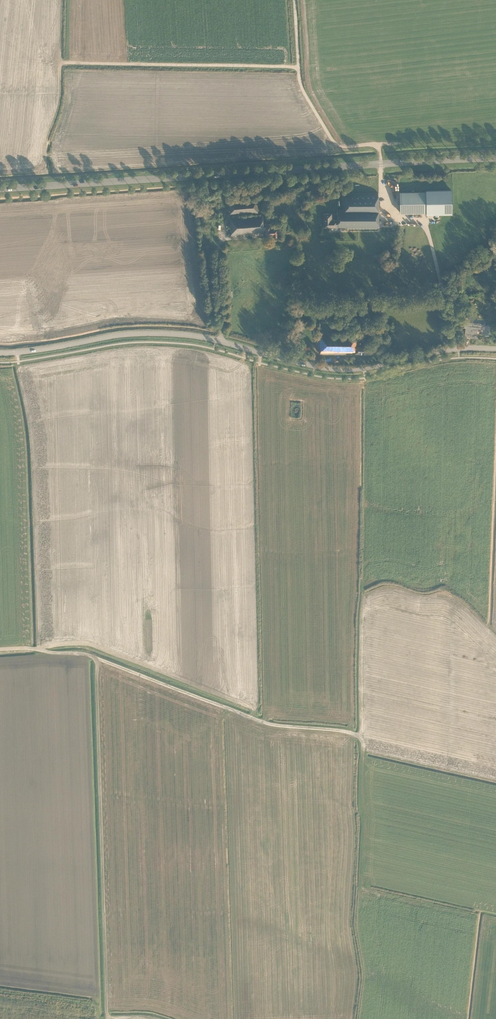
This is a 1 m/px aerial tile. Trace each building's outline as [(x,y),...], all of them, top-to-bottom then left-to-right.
[(426,192),(426,193),(400,193),(400,214),(426,214),(426,215),(452,215),(452,192),(426,192)] [(378,229),(378,194),(342,194),(342,209),(337,209),(337,220),(332,220),(332,214),(323,213),(323,227),(341,227),(341,229),(378,229)] [(278,232),(279,232),(279,227),(272,227),(272,224),(263,224),(262,215),(237,216),(237,215),(257,214),(256,198),(229,199),(231,237),(258,235),(258,233),(264,233),(264,231),(265,231),(265,235),(273,235),(273,236),(278,236),(278,232)] [(490,325),(481,324),(477,324),(477,325),(468,324),(468,316),(461,316),(461,327),(466,327),(465,336),(477,337),(477,329),(482,330),(482,334),(489,335),(490,325)] [(369,354),(369,346),(366,346),(366,343),(362,343),(362,346),(361,346),(360,342),(355,342),(355,334),(342,334),(342,333),(319,332),(320,354),(352,355),(352,352),(355,352),(355,354),(369,354)]
